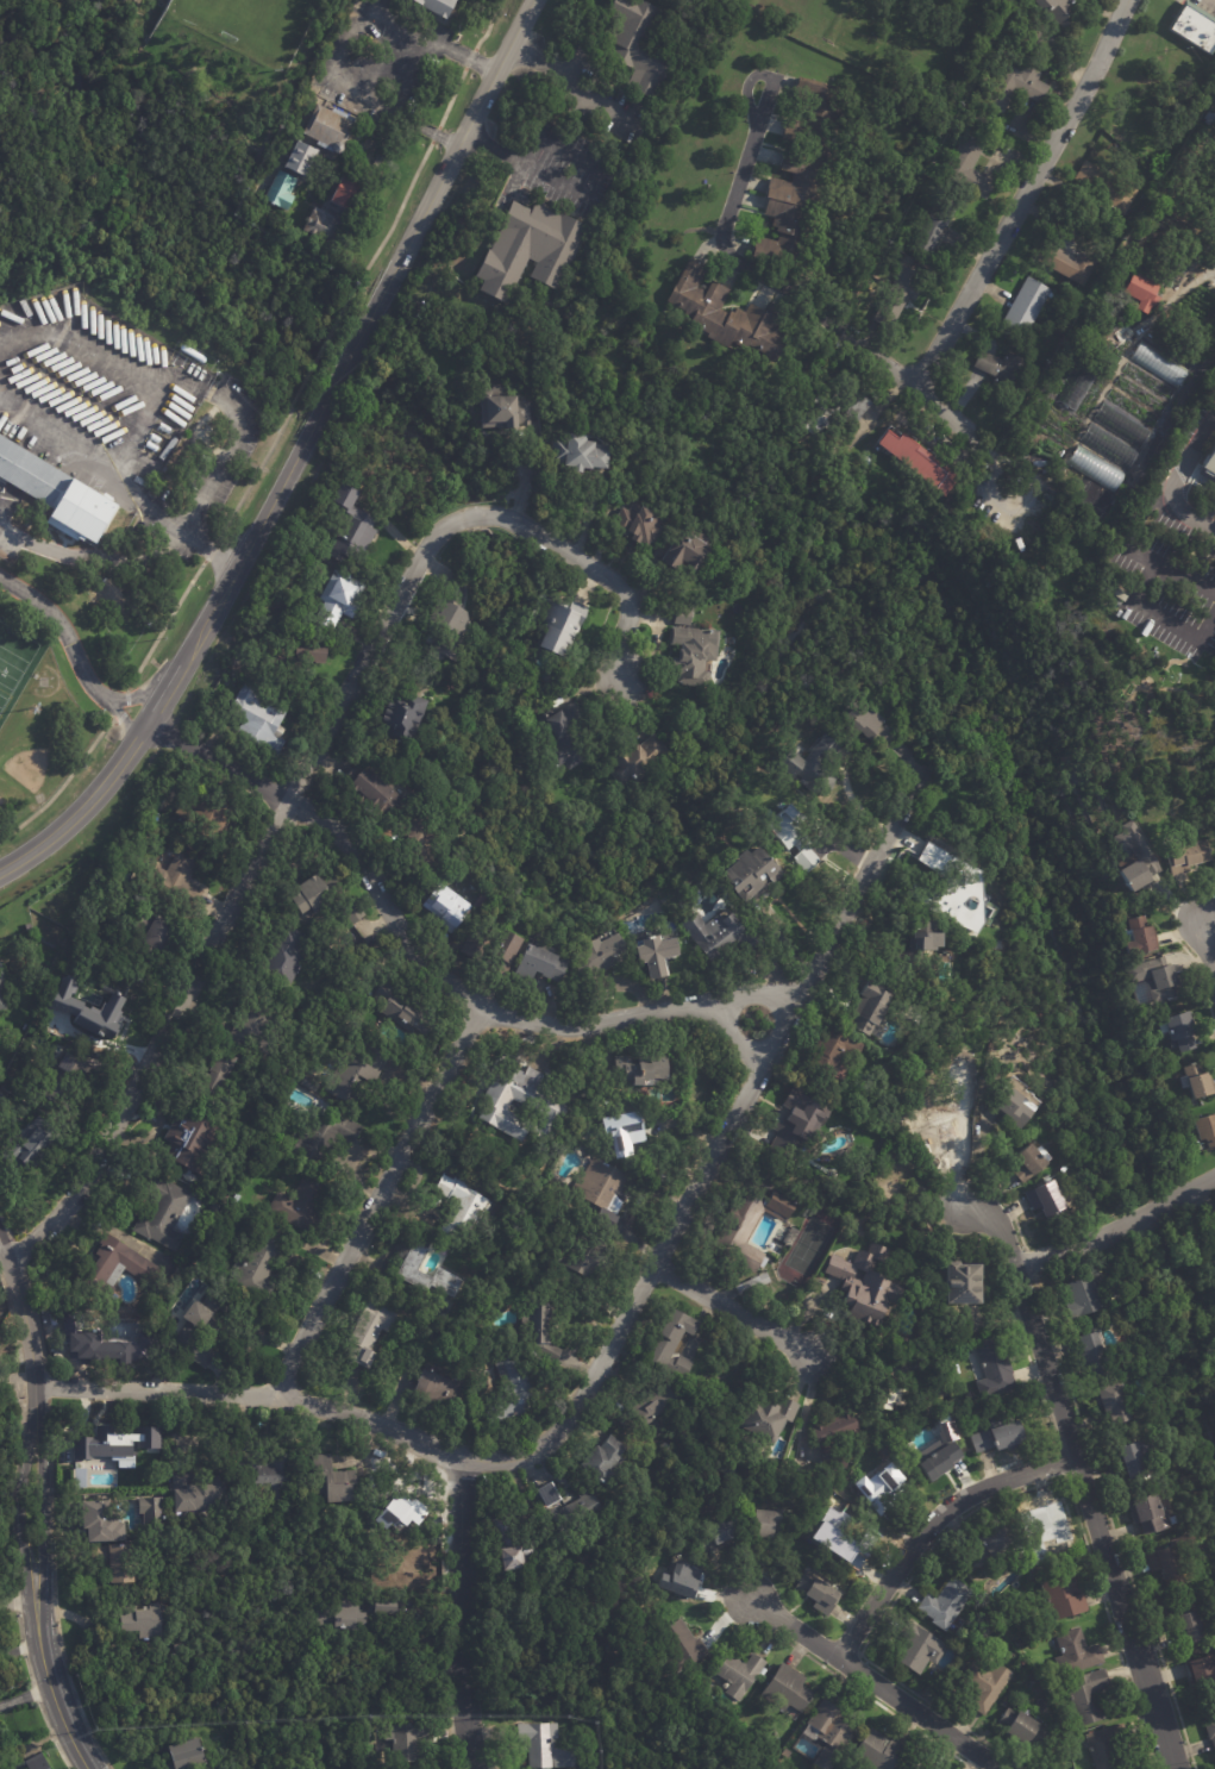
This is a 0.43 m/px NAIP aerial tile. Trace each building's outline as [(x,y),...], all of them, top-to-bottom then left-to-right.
[(449,23),(408,0),(455,0),(459,2),(455,11),(449,23)] [(608,17),(616,0),(641,0),(659,8),(653,21),(657,24),(650,40),(677,52),(656,99),(628,87),(630,85),(637,70),(608,57),(614,43),(608,39),(616,20),(608,17)] [(1051,15),(1038,0),(1080,0),(1089,10),(1066,30),(1061,24),(1060,26),(1051,15)] [(1185,5),(1214,25),(1214,46),(1210,55),(1170,30),(1185,5)] [(1025,64),(1042,75),(1039,81),(1052,88),(1042,106),(1017,92),(1003,114),(985,105),(1008,64),(1021,70),(1025,64)] [(798,268),(752,256),(758,236),(778,240),(781,231),(777,231),(778,227),(772,225),(775,217),(765,214),(769,198),(766,198),(771,177),(791,182),(794,173),(779,169),(785,149),(797,152),(801,142),(782,137),(788,119),(807,124),(809,117),(807,115),(808,108),(793,105),(800,75),(839,86),(834,104),(843,106),(837,129),(833,129),(828,145),(839,148),(831,179),(821,176),(810,217),(814,218),(808,245),(804,244),(798,268)] [(1213,113),(1204,125),(1191,117),(1200,105),(1213,113)] [(345,115),(358,121),(345,149),(347,152),(345,157),(342,158),(338,157),(337,155),(334,156),(319,148),(320,145),(305,137),(319,107),(334,114),(336,111),(345,115)] [(984,154),(975,169),(998,182),(989,200),(945,175),(967,133),(988,145),(984,154)] [(319,151),(306,179),(284,168),(298,142),(319,151)] [(1090,188),(1076,181),(1088,160),(1141,190),(1127,215),(1107,205),(1110,200),(1090,188)] [(286,174),(299,181),(292,195),(295,198),(289,213),(276,207),(276,208),(273,207),(274,205),(265,201),(280,171),(286,174)] [(346,212),(331,205),(344,177),(362,187),(349,213),(346,212)] [(526,208),(533,212),(537,205),(558,217),(559,213),(589,229),(558,292),(531,279),(538,264),(530,260),(507,305),(481,292),(486,282),(476,279),(490,251),(491,252),(502,230),(500,230),(514,202),(526,208)] [(315,207),(342,220),(330,244),(302,231),(308,218),(309,219),(315,207)] [(948,226),(928,260),(912,249),(937,208),(953,219),(948,226)] [(1063,251),(1077,260),(1082,252),(1100,263),(1085,288),(1054,269),(1051,276),(1045,273),(1048,265),(1044,263),(1054,246),(1063,251)] [(693,263),(708,271),(699,290),(707,295),(713,285),(731,294),(720,313),(729,318),(732,314),(735,315),(738,311),(746,315),(751,307),(765,315),(770,306),(777,310),(789,317),(778,335),(791,340),(778,367),(752,354),(752,356),(733,345),(729,352),(708,340),(709,337),(690,327),(694,323),(684,318),(687,315),(668,305),(690,262),(693,263)] [(894,322),(908,297),(913,300),(925,278),(901,265),(881,301),(889,305),(883,316),(894,322)] [(1139,273),(1166,288),(1151,314),(1140,308),(1144,301),(1127,293),(1138,273),(1139,273)] [(1053,292),(1025,344),(1001,331),(1029,277),(1054,290),(1053,292)] [(1172,358),(1190,370),(1178,389),(1132,360),(1144,340),(1172,358)] [(979,350),(1000,360),(1004,350),(1026,361),(1003,406),(982,395),(991,376),(970,365),(978,349),(979,350)] [(1058,401),(1084,357),(1103,369),(1077,412),(1058,401)] [(876,402),(853,427),(841,417),(821,439),(801,421),(825,395),(832,401),(852,379),(877,401),(876,402)] [(531,401),(531,424),(483,425),(482,385),(507,383),(508,394),(519,394),(519,401),(531,401)] [(1152,432),(1141,450),(1094,420),(1104,402),(1152,432)] [(1138,455),(1128,470),(1081,442),(1091,424),(1139,454),(1138,455)] [(612,450),(610,468),(595,467),(595,469),(584,468),(583,471),(575,470),(575,467),(552,463),(556,431),(589,435),(588,440),(597,442),(597,448),(612,450)] [(889,431),(898,438),(903,433),(920,446),(920,445),(952,470),(950,473),(958,480),(945,496),(878,444),(889,431)] [(1195,465),(1214,434),(1214,478),(1195,465)] [(52,510),(0,478),(0,435),(73,479),(52,510)] [(1126,475),(1127,476),(1116,493),(1069,464),(1079,446),(1126,475)] [(73,479),(115,505),(93,543),(83,538),(81,540),(77,538),(74,540),(45,523),(52,510),(73,479)] [(358,493),(353,501),(378,517),(374,525),(380,529),(367,549),(361,545),(353,558),(346,554),(343,561),(328,552),(339,535),(336,532),(347,512),(351,513),(352,512),(332,500),(344,480),(361,489),(358,493)] [(964,500),(956,517),(944,510),(952,494),(964,500)] [(615,532),(612,530),(622,510),(628,513),(634,502),(656,513),(655,515),(664,520),(660,526),(665,529),(656,545),(652,543),(650,548),(633,539),(634,537),(630,533),(627,538),(615,532)] [(674,570),(662,563),(682,531),(689,537),(690,536),(707,546),(706,546),(712,551),(697,571),(689,565),(689,564),(682,560),(675,571),(674,570)] [(340,618),(338,620),(320,611),(325,601),(320,599),(336,570),(368,588),(352,617),(344,612),(340,618)] [(1121,593),(1131,599),(1127,604),(1111,594),(1115,589),(1121,593)] [(449,595),(470,606),(472,613),(468,621),(468,625),(465,632),(469,635),(457,658),(449,654),(445,660),(432,652),(438,640),(436,639),(444,623),(432,617),(444,593),(449,595)] [(575,599),(591,606),(571,652),(545,640),(552,624),(545,621),(553,600),(560,602),(563,598),(572,602),(575,599)] [(1122,604),(1123,605),(1121,608),(1114,604),(1116,600),(1122,604)] [(694,629),(720,631),(718,661),(707,660),(707,671),(710,671),(710,674),(712,676),(710,686),(699,685),(697,686),(683,685),(683,683),(678,682),(679,677),(671,676),(674,658),(681,658),(682,650),(672,650),(674,627),(687,629),(694,629)] [(325,642),(293,641),(293,662),(324,663),(325,642)] [(286,743),(278,754),(238,730),(245,719),(228,710),(245,681),(277,699),(276,701),(289,708),(275,733),(287,739),(286,743)] [(432,698),(415,743),(394,736),(396,730),(382,725),(393,695),(401,698),(405,687),(432,698)] [(570,765),(568,761),(564,763),(538,718),(551,711),(553,713),(576,700),(589,723),(580,729),(594,755),(571,768),(570,765)] [(889,720),(873,739),(863,731),(854,742),(845,733),(853,723),(847,718),(857,706),(863,711),(869,705),(873,708),(875,707),(879,711),(878,712),(889,720)] [(645,743),(657,732),(674,750),(631,790),(610,770),(620,762),(616,758),(626,750),(627,751),(631,748),(633,750),(643,740),(645,743)] [(839,742),(820,762),(839,780),(835,783),(837,785),(826,798),(819,792),(814,796),(804,789),(808,786),(801,779),(797,782),(779,765),(794,750),(804,760),(829,732),(839,742)] [(353,783),(361,773),(359,773),(363,769),(364,769),(367,767),(370,769),(372,765),(386,775),(389,770),(401,780),(396,786),(397,787),(396,788),(412,800),(397,819),(352,783),(353,783)] [(176,813),(186,795),(202,804),(207,793),(236,807),(220,836),(176,813)] [(812,845),(822,861),(808,871),(781,832),(782,831),(772,818),(795,801),(807,818),(797,825),(812,845)] [(407,839),(402,820),(424,815),(428,833),(436,832),(439,845),(430,848),(430,851),(411,856),(407,839)] [(1157,868),(1159,871),(1151,877),(1154,882),(1135,894),(1121,871),(1136,863),(1128,850),(1123,849),(1119,851),(1111,840),(1123,833),(1121,829),(1129,823),(1157,868)] [(1194,863),(1191,864),(1192,870),(1173,875),(1167,850),(1210,840),(1214,860),(1194,863)] [(915,861),(940,875),(950,855),(926,841),(915,861)] [(759,845),(781,867),(778,868),(783,873),(750,904),(722,874),(739,857),(738,856),(751,843),(756,848),(759,845)] [(956,870),(959,905),(932,907),(931,892),(909,894),(908,876),(932,874),(931,858),(939,857),(939,850),(953,849),(956,870)] [(192,877),(189,882),(205,890),(195,908),(186,904),(182,909),(145,889),(158,865),(168,870),(177,854),(199,865),(192,877)] [(687,868),(701,856),(710,868),(696,879),(687,868)] [(975,903),(987,874),(964,865),(957,882),(945,877),(930,913),(978,932),(988,908),(975,903)] [(320,908),(314,912),(312,907),(303,913),(292,895),(302,889),(299,884),(318,871),(321,877),(334,869),(345,884),(332,894),(336,899),(320,908)] [(446,884),(474,904),(452,933),(438,924),(441,918),(424,905),(441,881),(446,884)] [(476,904),(486,892),(495,899),(486,911),(476,904)] [(367,913),(353,925),(340,908),(353,898),(367,913)] [(763,944),(757,949),(749,939),(718,965),(684,924),(699,912),(708,924),(731,905),(752,931),(756,929),(765,942),(763,944)] [(171,937),(163,951),(161,949),(151,967),(134,957),(145,938),(134,932),(145,911),(156,917),(158,913),(179,924),(171,937)] [(1154,934),(1157,949),(1132,952),(1129,940),(1125,940),(1123,931),(1131,930),(1128,919),(1145,917),(1147,926),(1153,925),(1154,934)] [(311,950),(288,993),(252,974),(282,919),(309,933),(303,946),(311,950)] [(941,949),(941,951),(925,951),(923,964),(917,964),(916,973),(902,973),(902,952),(912,952),(913,940),(917,940),(917,923),(940,923),(940,933),(948,933),(948,948),(941,946),(941,949)] [(527,937),(509,970),(497,963),(501,956),(491,950),(488,957),(483,955),(481,959),(463,949),(475,927),(490,937),(495,927),(507,934),(511,927),(527,937)] [(606,971),(590,980),(577,958),(587,952),(584,949),(602,938),(605,942),(621,932),(634,955),(606,971)] [(666,974),(655,977),(651,959),(645,961),(641,944),(647,943),(646,936),(663,932),(664,939),(679,936),(683,952),(668,956),(671,973),(666,974)] [(534,942),(563,954),(562,956),(575,962),(565,984),(543,975),(544,971),(539,969),(532,987),(514,980),(531,940),(534,942)] [(1171,964),(1178,962),(1183,982),(1179,982),(1183,994),(1140,1005),(1134,982),(1136,981),(1132,965),(1152,959),(1154,969),(1171,964)] [(895,999),(881,1024),(878,1023),(870,1036),(853,1025),(858,1015),(853,1012),(864,994),(863,994),(872,977),(898,994),(895,999)] [(427,1007),(430,1008),(425,1014),(436,1021),(424,1038),(414,1031),(412,1033),(380,1011),(383,1006),(372,998),(383,981),(409,999),(412,995),(427,1007)] [(104,1008),(101,1014),(115,1021),(106,1040),(67,1019),(69,1015),(46,1004),(57,984),(79,996),(80,993),(87,996),(94,983),(112,993),(104,1008)] [(252,999),(276,1014),(265,1030),(278,1038),(268,1056),(248,1044),(243,1051),(225,1040),(250,999),(252,999)] [(1192,1034),(1196,1048),(1180,1052),(1176,1039),(1173,1040),(1171,1033),(1173,1032),(1170,1023),(1169,1024),(1166,1018),(1189,1011),(1196,1033),(1192,1034)] [(868,1043),(860,1058),(850,1052),(846,1059),(859,1067),(853,1079),(840,1071),(837,1079),(814,1065),(834,1025),(868,1043)] [(388,1052),(392,1054),(376,1083),(364,1077),(357,1089),(368,1095),(361,1108),(325,1089),(346,1048),(363,1056),(370,1043),(388,1052)] [(202,1084),(208,1073),(209,1074),(214,1063),(213,1063),(221,1049),(238,1057),(226,1079),(230,1081),(217,1105),(198,1093),(202,1084)] [(84,1061),(100,1069),(74,1113),(38,1092),(49,1074),(52,1076),(68,1050),(84,1061)] [(671,1077),(647,1077),(647,1083),(634,1083),(634,1080),(615,1080),(616,1055),(671,1055),(671,1077)] [(1214,1080),(1214,1084),(1214,1092),(1196,1099),(1191,1087),(1185,1088),(1183,1077),(1189,1076),(1186,1067),(1202,1062),(1207,1074),(1211,1071),(1214,1080)] [(532,1067),(546,1074),(538,1088),(570,1106),(553,1138),(533,1126),(525,1142),(481,1118),(488,1105),(483,1102),(499,1073),(513,1080),(519,1069),(527,1073),(531,1065),(532,1067)] [(301,1083),(307,1073),(322,1081),(317,1092),(301,1083)] [(1029,1098),(1027,1101),(1039,1109),(1026,1129),(991,1105),(1004,1086),(1014,1092),(1019,1086),(1032,1095),(1029,1098)] [(774,1145),(781,1132),(772,1127),(779,1113),(788,1117),(793,1109),(784,1106),(794,1088),(834,1109),(827,1123),(820,1118),(798,1158),(774,1145)] [(200,1173),(165,1155),(173,1142),(167,1138),(182,1107),(224,1129),(200,1173)] [(645,1118),(649,1139),(634,1142),(637,1154),(619,1157),(614,1134),(608,1136),(605,1118),(643,1109),(645,1118)] [(355,1144),(340,1137),(324,1168),(293,1151),(301,1137),(302,1137),(317,1112),(339,1124),(343,1115),(364,1126),(355,1144)] [(1201,1118),(1214,1114),(1214,1149),(1213,1150),(1210,1138),(1207,1138),(1201,1118)] [(17,1168),(0,1153),(0,1146),(8,1137),(15,1142),(39,1115),(62,1136),(48,1154),(36,1165),(32,1163),(29,1168),(21,1162),(17,1168)] [(963,1152),(950,1157),(947,1151),(931,1158),(920,1132),(952,1120),(965,1151),(963,1152)] [(1042,1149),(1054,1162),(1039,1176),(1036,1174),(1026,1183),(1015,1171),(1026,1162),(1020,1156),(1036,1142),(1042,1149)] [(633,1180),(615,1214),(576,1195),(595,1157),(634,1177),(633,1180)] [(322,1221),(315,1236),(269,1209),(280,1190),(293,1198),(308,1171),(334,1187),(326,1202),(324,1201),(317,1214),(325,1219),(322,1221)] [(491,1200),(466,1243),(443,1230),(457,1205),(436,1192),(445,1174),(455,1180),(457,1176),(470,1184),(469,1186),(491,1200)] [(1073,1206),(1051,1217),(1047,1211),(1039,1214),(1028,1194),(1050,1183),(1047,1177),(1054,1174),(1057,1180),(1064,1176),(1069,1187),(1065,1188),(1073,1206)] [(193,1193),(174,1229),(184,1234),(176,1251),(152,1238),(151,1240),(133,1231),(143,1213),(148,1215),(156,1198),(145,1192),(154,1175),(164,1181),(165,1180),(193,1193)] [(785,1223),(766,1211),(749,1243),(768,1255),(757,1274),(715,1249),(751,1189),(771,1201),(777,1189),(800,1202),(791,1219),(788,1217),(785,1223)] [(589,1277),(564,1264),(565,1262),(559,1262),(553,1274),(538,1265),(546,1249),(562,1256),(560,1258),(566,1258),(575,1243),(570,1240),(577,1226),(609,1243),(591,1279),(589,1277)] [(800,1230),(802,1231),(791,1246),(785,1243),(795,1226),(800,1230)] [(287,1244),(268,1280),(276,1284),(268,1302),(227,1281),(242,1254),(246,1256),(261,1230),(287,1244)] [(164,1271),(154,1288),(125,1269),(114,1286),(118,1288),(111,1299),(80,1279),(109,1233),(164,1271)] [(428,1250),(431,1251),(419,1271),(436,1281),(428,1294),(396,1276),(417,1243),(419,1244),(420,1243),(425,1245),(424,1248),(428,1250)] [(902,1304),(902,1305),(894,1302),(884,1325),(853,1313),(856,1306),(848,1302),(851,1294),(844,1292),(847,1281),(827,1273),(833,1256),(856,1264),(860,1250),(870,1254),(875,1243),(893,1250),(888,1262),(878,1258),(873,1270),(894,1277),(893,1280),(909,1286),(902,1304)] [(979,1302),(948,1302),(948,1262),(962,1262),(962,1264),(984,1264),(984,1302),(979,1302)] [(916,1269),(922,1267),(926,1275),(920,1277),(916,1269)] [(741,1294),(738,1287),(769,1273),(772,1282),(741,1296),(741,1294)] [(1073,1317),(1069,1304),(1075,1302),(1069,1284),(1096,1274),(1100,1282),(1098,1282),(1101,1290),(1103,1289),(1110,1307),(1075,1320),(1073,1317)] [(223,1330),(213,1342),(202,1333),(198,1339),(218,1354),(206,1370),(173,1344),(190,1320),(184,1317),(198,1299),(203,1304),(208,1296),(221,1306),(214,1315),(226,1324),(223,1330)] [(365,1367),(351,1358),(358,1345),(351,1342),(362,1321),(359,1320),(370,1300),(399,1314),(389,1332),(383,1330),(372,1350),(378,1354),(370,1369),(365,1367)] [(563,1350),(564,1350),(557,1363),(544,1355),(540,1361),(531,1355),(533,1350),(533,1327),(525,1327),(525,1317),(531,1317),(531,1305),(552,1304),(552,1307),(557,1307),(557,1323),(553,1323),(553,1344),(563,1350)] [(699,1319),(703,1321),(696,1336),(688,1331),(674,1358),(678,1361),(682,1355),(696,1362),(688,1380),(651,1361),(677,1308),(699,1319)] [(123,1319),(136,1319),(136,1326),(142,1326),(142,1338),(139,1337),(138,1352),(126,1351),(126,1356),(115,1356),(115,1348),(100,1346),(100,1336),(117,1336),(117,1319),(123,1319)] [(1103,1336),(1110,1359),(1111,1359),(1115,1371),(1094,1377),(1086,1354),(1089,1352),(1084,1336),(1102,1331),(1103,1336)] [(1016,1371),(1017,1373),(1016,1373),(1021,1388),(985,1401),(971,1362),(982,1358),(977,1348),(1003,1338),(1007,1349),(1008,1349),(1016,1371)] [(524,1361),(534,1390),(532,1393),(533,1401),(531,1411),(491,1425),(484,1406),(500,1400),(500,1395),(502,1388),(507,1383),(505,1376),(501,1377),(495,1364),(501,1362),(500,1358),(527,1349),(531,1358),(524,1361)] [(443,1370),(440,1375),(452,1380),(456,1374),(469,1380),(457,1408),(444,1404),(443,1406),(415,1394),(426,1369),(433,1371),(436,1364),(444,1368),(443,1370)] [(900,1375),(897,1387),(913,1389),(910,1406),(897,1405),(897,1409),(873,1407),(877,1373),(900,1375)] [(1116,1423),(1115,1417),(1111,1418),(1102,1387),(1126,1379),(1135,1406),(1134,1407),(1139,1420),(1119,1426),(1116,1423)] [(619,1419),(670,1383),(682,1401),(664,1414),(672,1426),(653,1439),(643,1424),(628,1434),(619,1419)] [(788,1399),(800,1404),(791,1421),(785,1419),(776,1442),(774,1440),(771,1446),(756,1438),(752,1444),(735,1437),(751,1401),(763,1407),(765,1402),(771,1405),(772,1401),(778,1404),(782,1395),(788,1399)] [(822,1464),(826,1450),(825,1448),(821,1449),(810,1423),(822,1418),(823,1419),(852,1408),(863,1436),(852,1440),(851,1437),(831,1444),(835,1450),(856,1456),(852,1469),(843,1468),(843,1470),(822,1465),(822,1464)] [(1001,1450),(1000,1446),(977,1454),(972,1437),(1023,1420),(1031,1442),(1001,1450)] [(124,1456),(95,1456),(95,1459),(75,1459),(76,1437),(98,1437),(99,1426),(115,1426),(115,1432),(134,1432),(134,1457),(124,1456)] [(602,1446),(612,1436),(627,1448),(621,1455),(624,1456),(613,1469),(618,1474),(608,1487),(581,1465),(599,1444),(602,1448),(602,1446)] [(953,1443),(963,1457),(952,1464),(954,1468),(931,1482),(920,1464),(934,1456),(931,1450),(950,1438),(953,1443)] [(1132,1477),(1128,1465),(1122,1468),(1121,1462),(1117,1463),(1114,1451),(1141,1443),(1150,1476),(1132,1481),(1132,1477)] [(695,1467),(678,1455),(684,1445),(702,1457),(695,1467)] [(282,1501),(267,1500),(267,1492),(252,1492),(252,1481),(258,1481),(259,1473),(243,1471),(244,1454),(263,1454),(263,1462),(270,1462),(271,1455),(295,1455),(295,1493),(282,1492),(282,1501)] [(331,1457),(331,1471),(356,1471),(357,1487),(355,1487),(355,1501),(328,1502),(327,1488),(312,1489),(311,1455),(331,1455),(331,1457)] [(739,1480),(726,1481),(725,1473),(722,1473),(721,1464),(737,1462),(739,1480)] [(893,1508),(882,1517),(860,1489),(893,1463),(912,1486),(902,1493),(897,1487),(885,1496),(894,1507),(893,1508)] [(177,1512),(176,1494),(175,1494),(174,1473),(195,1473),(195,1476),(225,1475),(226,1511),(177,1512)] [(564,1500),(551,1508),(540,1490),(553,1482),(564,1500)] [(609,1512),(587,1524),(576,1502),(597,1490),(609,1512)] [(145,1531),(144,1513),(136,1513),(134,1500),(161,1498),(161,1494),(169,1493),(171,1532),(145,1533),(145,1531)] [(1163,1495),(1167,1509),(1170,1509),(1170,1512),(1173,1512),(1175,1518),(1182,1515),(1183,1524),(1177,1525),(1178,1527),(1148,1536),(1145,1523),(1139,1524),(1134,1509),(1140,1508),(1138,1500),(1163,1493),(1163,1495)] [(403,1498),(412,1505),(415,1500),(431,1514),(421,1525),(415,1520),(411,1526),(403,1520),(399,1525),(396,1523),(390,1530),(380,1519),(401,1495),(403,1498)] [(118,1515),(120,1514),(121,1523),(127,1523),(127,1540),(90,1542),(89,1529),(84,1529),(84,1501),(111,1501),(111,1515),(118,1515)] [(856,1546),(846,1554),(822,1526),(848,1504),(866,1524),(853,1536),(859,1543),(856,1546)] [(1072,1526),(1078,1542),(1057,1548),(1057,1546),(1047,1549),(1041,1530),(1048,1527),(1042,1508),(1059,1504),(1064,1517),(1070,1515),(1072,1526)] [(762,1543),(758,1543),(760,1511),(785,1513),(785,1526),(789,1526),(788,1538),(777,1537),(776,1544),(762,1543)] [(519,1518),(522,1542),(537,1539),(540,1559),(527,1562),(528,1567),(508,1571),(505,1549),(503,1540),(499,1542),(494,1518),(518,1513),(519,1518)] [(719,1543),(708,1548),(701,1532),(738,1517),(746,1534),(720,1546),(719,1543)] [(979,1567),(967,1552),(983,1540),(982,1539),(1006,1521),(1019,1539),(1008,1548),(1012,1554),(1012,1567),(996,1564),(992,1559),(983,1567),(982,1564),(979,1567)] [(1165,1576),(1163,1570),(1153,1574),(1147,1556),(1175,1546),(1173,1542),(1197,1533),(1204,1554),(1185,1561),(1190,1574),(1185,1575),(1189,1584),(1170,1592),(1165,1576)] [(113,1583),(112,1564),(95,1565),(94,1546),(134,1544),(137,1582),(113,1583)] [(697,1586),(693,1599),(671,1592),(681,1562),(700,1568),(699,1575),(700,1575),(697,1586)] [(809,1573),(819,1579),(820,1577),(844,1594),(838,1602),(839,1604),(831,1617),(815,1607),(819,1602),(797,1588),(808,1571),(809,1573)] [(1082,1590),(1084,1595),(1086,1594),(1092,1611),(1056,1621),(1044,1582),(1077,1573),(1082,1590)] [(976,1592),(950,1633),(934,1624),(937,1620),(919,1609),(929,1594),(940,1601),(947,1590),(945,1589),(953,1576),(976,1592)] [(357,1601),(357,1606),(362,1606),(362,1614),(370,1614),(370,1625),(361,1625),(361,1630),(319,1629),(319,1609),(340,1611),(340,1599),(357,1599),(357,1601)] [(401,1604),(401,1617),(377,1617),(377,1600),(401,1600),(401,1604)] [(1189,1642),(1185,1629),(1188,1629),(1184,1617),(1180,1618),(1177,1606),(1197,1600),(1201,1612),(1203,1611),(1211,1639),(1190,1646),(1189,1642)] [(126,1629),(126,1613),(155,1612),(154,1604),(165,1602),(168,1640),(150,1642),(150,1640),(145,1640),(144,1632),(126,1633),(126,1629)] [(702,1640),(712,1654),(679,1677),(669,1662),(676,1657),(660,1636),(683,1620),(699,1642),(702,1639),(702,1640)] [(934,1636),(952,1646),(939,1667),(932,1662),(922,1676),(896,1658),(908,1639),(900,1634),(909,1620),(934,1636)] [(1102,1648),(1108,1663),(1058,1680),(1052,1661),(1064,1656),(1058,1636),(1083,1627),(1089,1649),(1102,1645),(1102,1648)] [(1016,1643),(1023,1639),(1027,1645),(1020,1649),(1016,1643)] [(754,1654),(769,1663),(765,1668),(769,1670),(764,1677),(760,1676),(743,1702),(728,1693),(734,1684),(718,1673),(731,1654),(747,1664),(754,1654)] [(1214,1657),(1214,1661),(1214,1690),(1202,1694),(1200,1684),(1194,1686),(1191,1676),(1188,1665),(1214,1657)] [(990,1664),(991,1665),(989,1669),(994,1674),(1001,1664),(1016,1675),(988,1717),(972,1706),(981,1694),(963,1682),(976,1661),(981,1664),(984,1659),(990,1664)] [(784,1663),(809,1680),(804,1686),(818,1694),(804,1714),(791,1706),(788,1711),(763,1694),(784,1663)] [(1110,1671),(1115,1688),(1100,1693),(1108,1719),(1081,1727),(1070,1690),(1076,1688),(1073,1680),(1109,1669),(1110,1671)] [(860,1731),(836,1768),(823,1768),(815,1764),(829,1744),(820,1738),(818,1742),(806,1734),(812,1725),(809,1724),(826,1699),(827,1699),(848,1713),(844,1721),(860,1731)] [(1019,1713),(1022,1715),(1025,1712),(1045,1726),(1044,1729),(1052,1734),(1041,1751),(1033,1745),(1031,1748),(1010,1732),(1010,1731),(1001,1724),(1012,1708),(1019,1713)] [(1205,1712),(1214,1709),(1214,1740),(1213,1740),(1207,1721),(1208,1720),(1205,1712)] [(520,1739),(520,1725),(560,1724),(560,1742),(556,1742),(556,1744),(555,1744),(555,1768),(531,1768),(531,1742),(520,1742),(520,1739)] [(431,1732),(431,1742),(421,1742),(421,1746),(425,1746),(426,1763),(396,1763),(396,1744),(387,1744),(387,1730),(394,1729),(394,1726),(431,1725),(431,1732)] [(1125,1768),(1121,1768),(1097,1768),(1088,1736),(1123,1725),(1125,1726),(1128,1740),(1117,1744),(1125,1768)] [(909,1749),(896,1768),(864,1768),(868,1764),(854,1755),(872,1727),(888,1738),(891,1740),(894,1738),(909,1749)] [(206,1765),(194,1768),(164,1768),(163,1764),(173,1761),(169,1748),(199,1739),(206,1765)] [(43,1754),(51,1768),(31,1768),(27,1762),(43,1754)]
